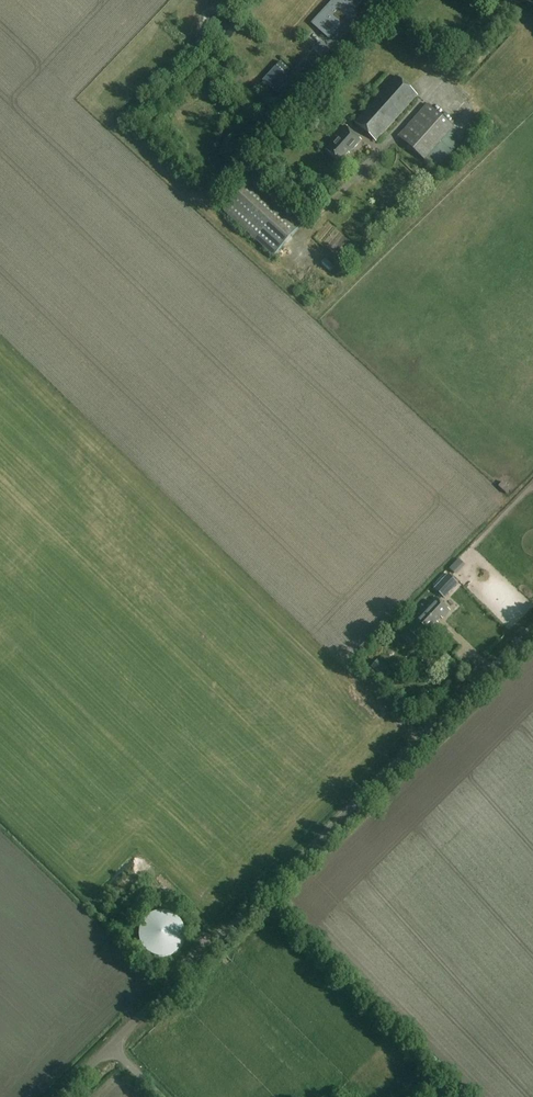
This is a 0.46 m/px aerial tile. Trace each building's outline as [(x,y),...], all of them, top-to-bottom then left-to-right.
[(367,0),(335,0),(312,24),(329,40),(367,0)] [(309,47),(318,36),(312,31),(303,41),(309,47)] [(232,55),(223,65),(228,69),(237,59),(232,55)] [(375,140),(417,94),(395,74),(353,121),(375,140)] [(263,98),(257,105),(262,110),(269,103),(263,98)] [(438,171),(467,139),(429,105),(400,137),(438,171)] [(351,150),(360,139),(344,125),(335,136),(336,137),(325,150),(338,161),(349,149),(351,150)] [(274,257),(305,223),(256,178),(225,213),(274,257)] [(427,417),(422,424),(431,430),(435,423),(427,417)] [(499,486),(494,491),(504,498),(508,492),(499,486)] [(449,572),(435,588),(445,597),(459,582),(449,572)] [(444,617),(450,610),(437,598),(407,628),(417,637),(419,635),(422,637),(429,630),(430,631),(438,623),(437,621),(442,615),(444,617)] [(392,671),(378,659),(371,666),(385,679),(392,671)] [(146,870),(140,861),(129,869),(135,877),(146,870)] [(168,909),(164,909),(160,909),(156,910),(152,912),(149,914),(146,917),(144,920),(142,924),(141,928),(141,932),(141,936),(142,940),(144,943),(146,947),(149,949),(152,952),(156,953),(160,954),(164,955),(168,954),(172,953),(175,952),(179,949),(182,947),(184,943),(185,940),(187,936),(187,932),(187,928),(185,924),(184,920),(181,917),(179,914),(175,912),(172,910),(168,909)]
